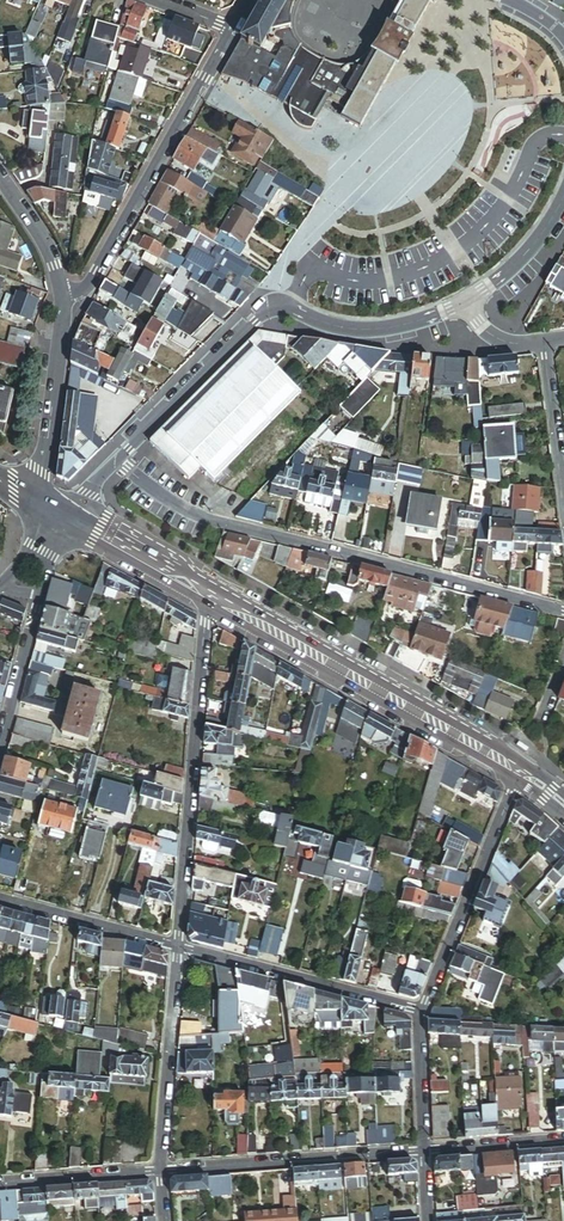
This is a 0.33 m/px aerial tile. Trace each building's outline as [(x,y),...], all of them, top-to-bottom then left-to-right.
[(84,0),(74,0),(61,33),(71,37),(74,29),(75,30),(79,21),(76,20),(84,0)] [(128,0),(120,28),(117,39),(129,42),(138,45),(148,8),(128,0)] [(229,62),(242,69),(250,54),(252,55),(256,48),(259,50),(268,35),(281,11),(287,0),(264,0),(229,62)] [(281,11),(290,14),(292,8),(292,7),(293,5),(293,4),(295,1),(295,0),(287,0),(281,11)] [(432,0),(405,0),(407,1),(392,26),(390,25),(390,26),(388,25),(387,25),(386,27),(388,28),(381,40),(405,53),(413,38),(411,37),(432,0)] [(390,5),(388,13),(387,19),(385,24),(387,25),(388,25),(390,26),(390,25),(392,26),(407,1),(405,0),(392,0),(390,5)] [(563,2),(563,0),(554,0),(552,4),(560,9),(563,2)] [(40,10),(37,9),(32,21),(37,24),(41,14),(39,12),(40,10)] [(281,11),(268,35),(281,43),(285,36),(284,32),(290,30),(289,28),(289,26),(289,24),(289,21),(289,18),(290,14),(281,11)] [(191,48),(196,36),(199,28),(174,19),(173,22),(172,26),(161,53),(179,60),(184,47),(190,50),(191,48)] [(37,24),(32,21),(26,35),(29,41),(37,24)] [(117,39),(120,28),(97,22),(87,61),(77,59),(73,72),(83,75),(85,70),(102,74),(108,71),(109,69),(109,68),(113,53),(117,39)] [(161,53),(172,26),(163,22),(155,44),(146,42),(145,47),(150,49),(161,53)] [(371,50),(374,52),(381,40),(388,28),(386,27),(387,25),(385,24),(384,25),(383,29),(380,35),(376,43),(371,49),(371,50)] [(340,82),(332,97),(341,102),(349,89),(350,89),(352,89),(354,88),(355,87),(356,86),(357,85),(358,84),(358,83),(359,82),(359,81),(359,80),(359,79),(359,78),(359,76),(358,75),(358,74),(357,74),(361,67),(367,71),(375,56),(373,55),(374,52),(371,50),(369,53),(367,54),(363,58),(357,63),(351,65),(346,66),(342,67),(337,67),(332,65),(324,62),(322,61),(317,59),(311,55),(307,53),(303,50),(299,47),(296,44),(294,40),(290,35),(290,30),(284,32),(285,36),(281,43),(283,49),(288,48),(340,77),(340,78),(340,80),(340,81),(340,82)] [(29,41),(26,35),(8,37),(11,67),(42,63),(29,41)] [(200,51),(205,39),(196,36),(191,48),(200,51)] [(397,68),(405,53),(381,40),(374,52),(373,55),(375,56),(367,71),(345,110),(340,118),(359,129),(394,66),(397,68)] [(138,45),(129,42),(119,72),(138,79),(140,80),(150,49),(145,47),(138,45)] [(229,62),(221,76),(243,83),(247,85),(251,87),(251,88),(288,109),(288,114),(290,118),(292,123),(295,126),(299,129),(302,130),(305,131),(311,131),(316,122),(314,122),(329,95),(332,97),(340,82),(340,81),(340,80),(340,78),(340,77),(288,48),(283,49),(280,50),(275,59),(259,50),(256,48),(252,55),(250,54),(242,69),(229,62)] [(113,53),(109,68),(109,69),(116,71),(121,55),(113,53)] [(58,89),(64,71),(49,63),(47,70),(58,89)] [(339,107),(345,110),(367,71),(361,67),(357,74),(358,74),(358,75),(359,76),(359,78),(359,79),(359,80),(359,81),(359,82),(358,83),(358,84),(357,85),(356,86),(355,87),(354,88),(352,89),(350,89),(349,89),(341,102),(339,107)] [(59,93),(46,70),(27,72),(29,85),(25,85),(27,95),(28,108),(33,107),(50,105),(58,105),(65,104),(59,93)] [(119,72),(110,101),(129,107),(133,96),(138,79),(119,72)] [(140,80),(138,79),(133,96),(141,99),(147,82),(140,80)] [(27,95),(25,85),(20,87),(19,89),(19,93),(21,95),(27,95)] [(129,107),(110,101),(106,111),(111,112),(130,118),(133,108),(129,107)] [(65,120),(65,104),(58,105),(56,119),(65,120)] [(50,105),(33,107),(33,113),(25,112),(19,129),(31,130),(28,152),(46,154),(47,142),(42,142),(43,132),(48,133),(49,118),(50,105)] [(56,119),(58,105),(50,105),(49,118),(56,119)] [(127,126),(130,118),(111,112),(108,120),(127,126)] [(127,126),(108,120),(100,145),(116,150),(119,151),(127,126)] [(272,142),(238,122),(231,134),(240,139),(231,155),(252,167),(257,157),(262,160),(272,142)] [(216,144),(190,130),(185,139),(215,154),(218,150),(214,148),(216,144)] [(79,140),(57,137),(54,158),(76,161),(79,140)] [(215,154),(185,139),(173,161),(191,171),(194,170),(198,164),(199,162),(212,169),(219,156),(215,154)] [(100,145),(92,142),(88,170),(97,173),(107,177),(116,150),(100,145)] [(221,158),(219,156),(212,169),(199,162),(198,164),(213,173),(221,158)] [(76,161),(54,158),(50,187),(72,190),(76,161)] [(261,199),(276,174),(260,164),(258,167),(260,168),(258,171),(259,171),(247,191),(261,199)] [(44,165),(14,175),(20,185),(34,180),(40,177),(43,171),(44,165)] [(97,173),(88,170),(84,192),(91,194),(97,173)] [(186,182),(167,171),(160,183),(165,185),(162,190),(158,188),(148,206),(152,208),(166,216),(171,207),(168,205),(176,192),(186,197),(185,198),(194,203),(201,190),(186,182)] [(97,173),(91,194),(115,201),(121,182),(107,177),(97,173)] [(190,174),(186,182),(201,190),(212,197),(216,191),(206,186),(208,183),(190,174)] [(121,182),(115,201),(122,203),(132,186),(121,182)] [(319,199),(323,192),(313,186),(309,193),(319,199)] [(313,208),(319,199),(309,193),(300,187),(294,197),(313,208)] [(66,205),(67,194),(36,191),(27,194),(35,205),(44,202),(55,203),(66,205)] [(262,203),(243,192),(240,197),(262,210),(264,206),(262,205),(262,203)] [(239,244),(245,233),(243,232),(250,219),(249,218),(250,217),(254,219),(257,221),(263,211),(262,210),(240,197),(233,209),(218,234),(213,244),(217,246),(224,250),(239,258),(245,248),(239,244)] [(66,205),(55,203),(54,218),(65,219),(66,205)] [(161,225),(166,216),(152,208),(147,217),(161,225)] [(200,236),(196,234),(167,217),(164,222),(168,225),(168,226),(176,231),(174,234),(193,246),(200,236)] [(243,232),(245,233),(254,219),(250,217),(249,218),(250,219),(243,232)] [(4,252),(12,229),(0,225),(0,250),(4,252)] [(213,244),(218,234),(201,225),(196,234),(200,236),(213,244)] [(183,262),(133,231),(131,235),(136,238),(132,245),(145,252),(158,260),(164,263),(164,262),(180,271),(183,262)] [(239,258),(224,250),(217,246),(213,244),(200,236),(193,246),(190,250),(186,258),(183,262),(205,276),(249,303),(269,276),(239,258)] [(186,258),(190,250),(186,248),(181,255),(186,258)] [(16,273),(21,258),(4,252),(0,250),(0,267),(16,273)] [(138,258),(125,250),(121,257),(134,265),(138,258)] [(158,260),(145,252),(141,259),(154,267),(158,260)] [(560,258),(554,267),(563,273),(563,260),(560,258)] [(205,276),(183,262),(180,271),(179,273),(200,285),(205,276)] [(163,284),(131,265),(123,279),(137,287),(131,298),(142,304),(149,308),(163,284)] [(554,267),(545,284),(549,286),(549,287),(556,292),(552,299),(556,301),(558,298),(563,301),(563,273),(554,267)] [(249,303),(205,276),(200,285),(199,285),(239,309),(249,303)] [(170,288),(174,282),(168,279),(165,285),(170,288)] [(131,298),(104,282),(99,293),(136,314),(139,310),(142,304),(131,298)] [(40,296),(41,292),(32,288),(30,293),(24,291),(22,295),(18,294),(17,298),(8,295),(2,312),(31,322),(40,296)] [(177,303),(165,296),(156,312),(154,316),(165,322),(177,303)] [(178,331),(200,308),(192,303),(176,329),(178,330),(178,331)] [(134,329),(92,304),(85,316),(119,335),(117,338),(117,339),(131,348),(129,353),(131,355),(133,352),(137,344),(130,340),(136,330),(134,329)] [(149,308),(142,304),(139,310),(153,318),(154,316),(156,312),(149,308)] [(190,338),(212,316),(200,308),(178,331),(190,338)] [(119,335),(85,316),(84,319),(81,325),(109,339),(111,334),(117,338),(119,335)] [(152,319),(147,327),(143,334),(137,344),(133,352),(151,362),(154,355),(148,352),(162,328),(154,323),(155,320),(152,319)] [(137,323),(134,329),(136,330),(143,334),(147,327),(141,324),(140,325),(137,323)] [(109,339),(81,325),(73,343),(101,356),(109,339)] [(32,335),(10,329),(6,343),(24,348),(28,349),(32,335)] [(198,343),(190,338),(178,331),(178,330),(171,341),(188,353),(198,343)] [(278,365),(282,355),(288,337),(259,332),(150,442),(189,480),(200,469),(213,482),(221,475),(287,409),(296,401),(290,395),(269,374),(278,365)] [(288,337),(282,355),(288,356),(302,368),(311,377),(325,361),(333,352),(339,345),(288,337)] [(0,342),(0,365),(19,369),(24,348),(6,343),(0,342)] [(109,371),(115,362),(101,356),(73,343),(70,365),(97,377),(100,370),(99,366),(105,369),(109,371)] [(357,348),(339,345),(333,352),(347,364),(356,354),(357,348)] [(391,354),(357,348),(356,354),(347,364),(358,374),(367,366),(374,371),(376,369),(391,354)] [(148,367),(151,362),(133,352),(131,355),(129,353),(122,349),(115,362),(109,371),(107,377),(116,382),(117,382),(122,373),(127,365),(131,358),(148,367)] [(347,364),(333,352),(325,361),(337,372),(342,366),(362,384),(365,380),(374,371),(367,366),(358,374),(347,364)] [(414,356),(391,354),(376,369),(380,370),(400,373),(411,375),(414,356)] [(433,358),(414,356),(411,375),(409,391),(428,394),(433,358)] [(487,359),(488,378),(518,375),(516,356),(487,359)] [(480,384),(480,378),(478,360),(455,361),(437,359),(434,380),(442,381),(441,384),(467,387),(467,383),(473,384),(480,384)] [(488,378),(487,359),(478,360),(480,378),(488,378)] [(97,377),(70,365),(65,407),(55,478),(67,483),(104,445),(95,435),(90,435),(96,398),(78,396),(80,378),(100,387),(103,380),(100,379),(97,377)] [(131,367),(127,365),(122,373),(127,375),(131,367)] [(311,377),(302,368),(298,373),(307,381),(311,377)] [(107,377),(109,371),(105,369),(100,379),(103,380),(105,381),(107,377)] [(411,375),(400,373),(397,395),(408,397),(409,391),(411,375)] [(116,382),(107,377),(105,381),(114,386),(116,382)] [(362,384),(309,439),(330,445),(336,438),(342,431),(378,393),(365,380),(362,384)] [(467,390),(467,387),(441,384),(442,381),(434,380),(433,386),(467,390)] [(148,401),(154,395),(129,381),(128,384),(124,390),(132,394),(148,401)] [(121,389),(115,386),(112,393),(116,403),(120,405),(126,404),(132,394),(124,390),(121,389)] [(13,393),(0,390),(0,433),(2,435),(4,431),(13,393)] [(490,418),(527,415),(526,405),(489,408),(490,418)] [(482,421),(481,406),(475,406),(475,411),(463,413),(465,433),(465,438),(465,441),(477,440),(477,445),(484,446),(483,433),(481,433),(480,421),(482,421)] [(429,420),(427,436),(433,437),(435,421),(429,420)] [(509,433),(508,426),(483,428),(483,433),(484,446),(485,460),(515,458),(514,456),(513,435),(513,433),(509,433)] [(357,452),(377,457),(380,447),(357,441),(358,436),(342,431),(336,438),(359,444),(357,452)] [(523,435),(513,435),(514,456),(525,455),(523,435)] [(355,451),(357,452),(359,444),(336,438),(330,445),(355,451)] [(476,454),(477,445),(471,444),(469,453),(476,454)] [(485,460),(484,446),(477,445),(476,454),(469,453),(467,466),(474,467),(471,482),(474,482),(486,486),(486,483),(485,467),(485,460)] [(395,479),(398,462),(377,457),(357,452),(355,451),(352,462),(375,467),(372,478),(395,484),(395,479)] [(435,459),(419,455),(417,467),(434,472),(435,459)] [(302,474),(306,459),(298,458),(290,465),(288,472),(283,470),(282,474),(278,473),(278,475),(276,475),(272,488),(297,494),(298,491),(302,474)] [(375,467),(352,462),(348,480),(343,497),(351,499),(357,477),(371,481),(372,478),(375,467)] [(406,464),(398,462),(395,479),(403,481),(406,464)] [(486,483),(497,484),(496,466),(485,467),(486,483)] [(312,477),(302,474),(298,491),(308,493),(312,477)] [(213,482),(216,485),(223,477),(221,475),(213,482)] [(312,475),(312,477),(308,493),(334,500),(339,478),(328,475),(327,479),(312,475)] [(348,480),(339,478),(334,500),(308,493),(305,503),(331,509),(331,513),(339,515),(343,497),(348,480)] [(472,492),(484,495),(486,486),(474,482),(472,492)] [(506,485),(505,497),(514,497),(515,485),(506,485)] [(538,513),(540,487),(515,485),(514,497),(513,511),(517,511),(538,513)] [(272,488),(263,486),(261,489),(271,491),(297,497),(297,494),(272,488)] [(261,489),(251,499),(235,518),(262,524),(271,491),(261,489)] [(481,508),(484,495),(472,492),(468,510),(480,513),(481,508)] [(343,497),(339,515),(347,517),(351,499),(343,497)] [(416,498),(409,525),(418,528),(430,531),(438,533),(445,505),(416,498)] [(480,513),(468,510),(452,506),(450,518),(458,520),(477,525),(478,521),(480,513)] [(517,511),(513,511),(481,508),(480,513),(478,521),(516,524),(516,522),(517,511)] [(450,518),(442,570),(449,572),(457,527),(458,520),(450,518)] [(477,525),(458,520),(457,527),(476,532),(477,525)] [(516,524),(478,521),(477,525),(476,532),(475,540),(497,542),(512,543),(513,530),(515,530),(516,524)] [(540,532),(540,524),(516,522),(516,524),(515,530),(538,532),(540,532)] [(561,534),(560,525),(540,524),(540,532),(561,534)] [(418,528),(417,534),(428,537),(430,531),(418,528)] [(537,545),(538,532),(515,530),(513,530),(512,543),(528,544),(537,545)] [(563,547),(561,534),(540,532),(538,532),(537,545),(552,546),(563,547)] [(234,556),(242,560),(250,541),(251,540),(225,533),(215,557),(231,564),(234,556)] [(262,544),(250,541),(242,560),(253,564),(262,544)] [(511,553),(512,543),(497,542),(496,549),(499,552),(511,553)] [(528,544),(512,543),(511,553),(527,554),(528,544)] [(552,546),(537,545),(537,552),(551,554),(552,546)] [(276,559),(288,563),(293,550),(280,547),(276,559)] [(293,550),(288,563),(287,567),(290,568),(301,572),(303,566),(308,554),(293,550)] [(332,560),(308,554),(303,566),(322,573),(321,576),(320,576),(312,598),(317,600),(332,560)] [(104,564),(95,585),(99,586),(100,583),(103,585),(102,587),(106,588),(119,592),(125,577),(104,564)] [(373,571),(352,565),(347,585),(353,587),(357,585),(359,581),(369,583),(373,571)] [(290,568),(287,567),(279,585),(283,587),(290,568)] [(510,569),(508,588),(518,591),(519,584),(518,584),(519,570),(510,569)] [(534,595),(535,576),(536,570),(531,569),(531,572),(528,572),(526,593),(534,595)] [(391,576),(373,571),(369,583),(387,588),(389,583),(391,576)] [(432,586),(391,576),(389,583),(428,596),(432,586)] [(144,587),(125,577),(119,592),(141,599),(144,587)] [(71,587),(53,582),(45,610),(64,615),(71,587)] [(99,586),(95,585),(92,592),(92,594),(103,597),(106,588),(102,587),(103,585),(100,583),(99,586)] [(428,596),(389,583),(387,588),(384,596),(394,599),(393,602),(415,609),(417,606),(424,608),(428,596)] [(169,601),(144,587),(141,599),(141,600),(165,614),(169,601)] [(92,592),(81,589),(77,601),(86,605),(92,594),(92,592)] [(504,629),(512,607),(480,599),(475,621),(504,629)] [(22,626),(26,612),(0,601),(0,616),(22,626)] [(80,619),(86,605),(77,601),(71,617),(80,619)] [(197,617),(169,601),(165,614),(172,618),(181,623),(196,631),(197,617)] [(393,602),(392,606),(414,613),(415,609),(393,602)] [(538,614),(512,607),(504,629),(502,634),(501,636),(531,644),(538,614)] [(71,617),(64,615),(45,610),(40,630),(75,640),(83,642),(88,621),(80,619),(71,617)] [(84,616),(90,619),(93,612),(87,610),(84,616)] [(349,635),(361,642),(367,645),(373,628),(374,625),(375,622),(357,615),(349,635)] [(549,617),(546,629),(563,634),(563,621),(549,617)] [(181,623),(172,618),(170,621),(170,623),(177,627),(181,624),(181,623)] [(504,629),(475,621),(473,626),(502,634),(504,629)] [(450,635),(418,624),(415,634),(412,643),(409,649),(427,660),(429,658),(441,662),(450,635)] [(394,629),(391,635),(404,640),(412,643),(415,634),(394,629)] [(72,652),(75,640),(40,630),(37,643),(46,645),(72,652)] [(240,641),(224,632),(220,645),(237,650),(240,641)] [(166,644),(163,651),(159,650),(157,653),(193,663),(195,640),(187,638),(187,639),(169,634),(166,644)] [(393,640),(401,645),(404,640),(391,635),(389,638),(393,640)] [(393,660),(401,645),(393,640),(385,655),(393,660)] [(412,643),(404,640),(401,645),(409,649),(412,643)] [(156,653),(157,653),(159,650),(163,651),(166,644),(158,642),(156,653)] [(257,651),(244,643),(239,667),(237,678),(251,680),(254,664),(257,651)] [(404,666),(409,649),(401,645),(393,660),(404,666)] [(128,646),(128,648),(126,654),(154,661),(156,653),(128,646)] [(44,656),(45,650),(35,648),(31,663),(43,666),(46,667),(49,657),(44,656)] [(427,660),(409,649),(404,666),(419,674),(427,660)] [(280,664),(257,651),(254,664),(277,677),(280,664)] [(65,662),(49,657),(46,667),(52,668),(63,671),(65,662)] [(12,666),(2,661),(0,665),(0,689),(5,692),(12,666)] [(450,661),(442,681),(477,695),(485,675),(450,661)] [(43,666),(31,663),(29,672),(41,675),(43,666)] [(304,678),(280,664),(277,677),(277,678),(301,692),(304,678)] [(50,677),(52,668),(46,667),(43,666),(41,675),(29,672),(20,704),(32,707),(34,698),(37,699),(41,687),(45,688),(48,677),(50,677)] [(233,666),(231,677),(237,678),(239,667),(233,666)] [(189,707),(192,675),(174,672),(171,682),(169,691),(168,694),(141,687),(140,694),(152,697),(155,698),(189,707)] [(69,690),(73,675),(65,673),(62,688),(69,690)] [(231,677),(215,674),(214,683),(227,685),(231,682),(236,683),(233,702),(232,706),(245,708),(247,700),(251,680),(237,678),(231,677)] [(497,680),(485,675),(477,695),(473,705),(484,711),(505,720),(512,703),(492,695),(497,680)] [(309,681),(304,678),(301,692),(300,695),(305,697),(309,681)] [(171,682),(165,680),(163,689),(169,691),(171,682)] [(74,689),(62,736),(88,742),(100,696),(74,689)] [(341,699),(327,691),(323,704),(323,706),(330,708),(331,705),(339,707),(341,699)] [(188,720),(189,707),(155,698),(154,702),(152,711),(173,716),(179,718),(188,720)] [(253,702),(247,700),(245,708),(244,715),(250,716),(253,702)] [(323,704),(312,702),(306,725),(317,728),(320,719),(323,706),(323,704)] [(366,718),(367,713),(347,702),(343,721),(362,731),(366,718)] [(240,736),(242,727),(244,715),(245,708),(232,706),(227,705),(226,705),(223,716),(226,717),(225,722),(229,723),(228,728),(223,728),(217,721),(206,719),(205,727),(233,734),(236,735),(240,736)] [(330,708),(323,706),(320,719),(327,721),(330,708)] [(410,738),(370,715),(368,719),(367,721),(363,734),(373,740),(377,733),(397,745),(390,755),(403,763),(410,738)] [(317,728),(315,735),(322,737),(327,721),(320,719),(317,728)] [(18,721),(14,736),(29,740),(49,746),(53,731),(18,721)] [(362,731),(343,721),(339,735),(358,746),(362,731)] [(311,753),(315,735),(317,728),(306,725),(303,738),(299,750),(302,751),(311,753)] [(233,737),(233,734),(205,727),(204,746),(232,748),(233,737)] [(264,742),(266,733),(242,727),(240,736),(264,742)] [(287,738),(266,733),(264,742),(287,747),(289,741),(290,735),(291,733),(288,732),(287,738)] [(14,736),(12,735),(9,746),(26,750),(29,740),(14,736)] [(303,738),(290,735),(289,741),(295,742),(294,748),(299,750),(303,738)] [(436,753),(410,738),(403,763),(411,766),(415,764),(416,762),(433,766),(436,753)] [(304,777),(311,753),(302,751),(296,776),(297,776),(304,777)] [(447,759),(436,753),(433,766),(418,814),(427,819),(429,820),(432,808),(440,782),(447,759)] [(94,771),(97,760),(84,757),(76,788),(68,786),(67,790),(49,785),(47,791),(86,801),(94,771)] [(202,766),(221,768),(222,758),(203,757),(202,766)] [(103,760),(98,758),(97,760),(94,771),(100,773),(101,766),(103,760)] [(222,758),(221,768),(230,769),(231,759),(222,758)] [(32,767),(6,759),(1,779),(40,789),(44,774),(44,773),(39,772),(37,780),(29,778),(32,767)] [(465,770),(447,759),(440,782),(442,784),(448,774),(460,781),(465,770)] [(398,768),(386,763),(382,772),(395,777),(398,768)] [(182,782),(184,771),(166,766),(163,776),(182,782)] [(499,789),(465,770),(460,781),(448,774),(442,784),(473,801),(477,793),(497,804),(501,794),(499,789)] [(216,773),(201,772),(199,800),(237,808),(243,809),(255,812),(257,803),(248,801),(249,798),(246,797),(246,796),(220,791),(221,786),(216,785),(216,779),(221,779),(222,775),(216,774),(216,773)] [(47,791),(49,785),(51,776),(44,774),(40,789),(47,791)] [(181,796),(182,782),(163,776),(157,775),(153,788),(181,796)] [(1,779),(0,781),(0,806),(10,809),(13,799),(25,802),(22,812),(33,815),(40,789),(1,779)] [(101,783),(94,810),(126,818),(133,791),(101,783)] [(180,806),(181,796),(153,788),(144,785),(140,798),(171,807),(172,804),(180,806)] [(44,803),(38,826),(70,835),(76,812),(52,805),(54,800),(48,798),(46,803),(44,803)] [(235,818),(237,808),(199,800),(198,812),(235,820),(235,818)] [(534,846),(539,850),(558,829),(544,816),(521,801),(517,803),(509,821),(515,826),(524,815),(537,826),(530,833),(538,841),(534,846)] [(0,806),(0,827),(6,829),(9,818),(11,812),(12,809),(10,809),(0,806)] [(274,816),(276,810),(263,807),(262,813),(274,816)] [(442,814),(432,808),(429,820),(434,823),(437,824),(439,821),(442,814)] [(280,817),(293,820),(295,811),(289,810),(288,813),(276,810),(274,816),(280,817)] [(418,814),(410,849),(408,860),(417,862),(420,854),(427,819),(418,814)] [(288,841),(291,829),(293,820),(280,817),(273,847),(285,850),(288,841)] [(449,826),(439,821),(437,824),(443,827),(447,830),(449,826)] [(479,848),(483,839),(452,821),(449,826),(447,830),(470,842),(479,848)] [(197,829),(211,832),(212,829),(207,828),(208,824),(197,822),(197,829)] [(101,826),(90,823),(88,831),(98,834),(101,826)] [(437,824),(434,823),(432,826),(441,831),(443,827),(437,824)] [(98,834),(107,836),(109,828),(101,826),(98,834)] [(229,836),(211,832),(197,829),(196,841),(203,843),(218,846),(226,848),(229,836)] [(332,843),(333,840),(291,829),(288,841),(297,844),(297,845),(318,851),(316,857),(328,860),(332,843)] [(563,857),(563,834),(558,829),(539,850),(538,851),(555,867),(563,857)] [(160,830),(157,840),(160,840),(177,845),(178,836),(160,830)] [(464,855),(470,842),(447,830),(443,852),(447,853),(445,861),(443,870),(444,870),(457,873),(464,855)] [(90,859),(99,862),(107,836),(98,834),(88,831),(80,859),(89,862),(90,859)] [(157,840),(132,833),(128,845),(143,849),(157,853),(160,840),(157,840)] [(160,840),(157,853),(154,864),(154,865),(159,866),(160,866),(162,859),(161,859),(162,855),(176,859),(177,845),(160,840)] [(297,844),(288,841),(285,850),(283,857),(294,860),(297,845),(297,844)] [(410,849),(382,841),(380,852),(385,854),(408,860),(410,849)] [(217,851),(218,846),(203,843),(202,847),(204,850),(213,853),(217,851)] [(350,869),(356,846),(346,844),(345,851),(337,849),(333,865),(350,869)] [(364,856),(366,849),(356,846),(350,869),(368,874),(372,858),(364,856)] [(154,864),(157,853),(143,849),(139,864),(140,866),(142,867),(143,863),(145,864),(146,862),(154,864)] [(23,857),(3,851),(0,863),(0,876),(16,880),(23,857)] [(385,854),(380,852),(374,873),(380,874),(385,854)] [(445,861),(420,854),(417,862),(437,868),(443,870),(445,861)] [(496,854),(492,865),(508,883),(519,872),(511,863),(507,866),(496,854)] [(214,872),(216,863),(194,857),(194,867),(214,872)] [(555,867),(548,874),(558,883),(563,877),(563,857),(555,867)] [(224,865),(216,863),(214,872),(222,874),(224,865)] [(333,865),(327,863),(323,877),(347,883),(350,869),(333,865)] [(159,866),(154,865),(152,870),(148,885),(154,886),(159,866)] [(508,883),(492,865),(485,881),(503,888),(508,883)] [(148,885),(152,870),(142,867),(140,866),(134,888),(138,889),(136,896),(145,899),(148,885)] [(233,891),(235,877),(222,874),(214,872),(194,867),(192,892),(203,894),(206,884),(233,891)] [(444,870),(443,870),(437,868),(433,880),(440,882),(444,870)] [(457,873),(444,870),(440,882),(463,888),(468,876),(457,873)] [(381,877),(373,875),(368,894),(380,898),(381,894),(377,893),(381,877)] [(269,910),(276,886),(235,877),(233,891),(231,901),(269,910)] [(174,891),(175,882),(161,879),(159,887),(174,891)] [(407,882),(405,889),(423,894),(425,887),(423,883),(410,880),(407,882)] [(458,899),(463,888),(440,882),(437,893),(458,899)] [(134,888),(123,885),(118,904),(141,910),(144,901),(145,899),(136,896),(138,889),(134,888)] [(154,886),(148,885),(145,899),(144,901),(173,908),(174,891),(159,887),(154,886)] [(474,910),(485,915),(482,923),(494,927),(501,930),(503,925),(502,925),(509,908),(510,908),(512,903),(509,902),(508,904),(494,898),(497,890),(484,885),(474,910)] [(440,904),(442,899),(423,894),(405,889),(400,904),(451,918),(455,908),(440,904)] [(525,899),(529,902),(531,904),(540,894),(534,889),(525,899)] [(229,914),(231,905),(209,901),(208,910),(229,914)] [(447,927),(451,918),(400,904),(399,904),(393,927),(396,928),(400,914),(447,927)] [(228,922),(229,914),(208,910),(190,906),(188,937),(191,942),(223,950),(226,933),(228,922)] [(2,910),(0,917),(0,943),(7,945),(8,941),(10,932),(14,913),(2,910)] [(26,916),(14,913),(10,932),(22,935),(26,916)] [(37,919),(26,916),(22,935),(33,938),(37,919)] [(51,923),(37,919),(33,938),(43,941),(49,942),(51,923)] [(372,924),(360,921),(358,930),(370,933),(372,924)] [(238,924),(228,922),(226,933),(236,935),(238,924)] [(103,937),(78,930),(78,943),(86,946),(101,950),(102,941),(103,937)] [(358,930),(350,958),(362,962),(370,933),(358,930)] [(22,935),(10,932),(8,941),(11,942),(21,944),(21,942),(22,935)] [(236,935),(226,933),(223,950),(233,953),(236,935)] [(33,938),(22,935),(21,942),(32,945),(33,938)] [(261,944),(258,953),(277,958),(281,941),(263,936),(261,944)] [(43,941),(33,938),(32,945),(31,954),(47,956),(48,946),(42,945),(43,941)] [(102,941),(101,950),(101,958),(100,967),(123,969),(123,967),(125,943),(102,941)] [(247,957),(257,960),(258,953),(261,944),(251,941),(247,957)] [(166,953),(125,943),(123,967),(141,972),(143,961),(168,967),(169,957),(166,953)] [(101,958),(101,950),(86,946),(85,950),(87,954),(101,958)] [(492,961),(459,947),(455,957),(489,970),(492,961)] [(397,958),(386,955),(382,969),(381,972),(380,976),(391,979),(397,958)] [(405,974),(399,997),(412,1001),(418,998),(432,963),(410,956),(405,974)] [(489,970),(455,957),(450,969),(470,978),(468,983),(483,989),(491,971),(489,970)] [(350,958),(343,983),(355,986),(362,962),(350,958)] [(167,978),(168,967),(143,961),(141,972),(167,978)] [(500,966),(497,974),(506,977),(509,970),(500,966)] [(235,972),(216,967),(220,995),(231,994),(229,977),(235,977),(235,972)] [(557,968),(553,971),(541,984),(539,986),(547,993),(559,981),(558,981),(563,974),(557,968)] [(376,991),(380,976),(381,972),(378,971),(374,971),(369,989),(376,991)] [(235,977),(237,988),(241,989),(241,988),(266,994),(267,990),(272,991),(274,983),(235,972),(235,977)] [(242,1035),(237,995),(237,988),(235,977),(229,977),(231,994),(220,995),(219,1036),(225,1036),(242,1035)] [(314,993),(283,985),(286,1010),(315,1017),(314,993)] [(237,988),(237,995),(264,1002),(266,994),(241,988),(241,989),(237,988)] [(341,1000),(314,993),(315,1017),(315,1021),(315,1026),(341,1025),(341,1000)] [(76,997),(69,996),(67,1012),(67,1016),(66,1023),(80,1025),(82,994),(76,994),(76,997)] [(64,1020),(65,1015),(65,1012),(66,999),(46,998),(44,1018),(64,1020)] [(375,1009),(341,1000),(341,1025),(341,1032),(353,1031),(353,1025),(364,1025),(374,1024),(375,1009)] [(0,1003),(0,1015),(9,1018),(11,1006),(0,1003)] [(26,1010),(11,1006),(9,1018),(14,1019),(24,1022),(26,1010)] [(286,1010),(286,1014),(315,1021),(315,1017),(286,1010)] [(29,1011),(27,1019),(36,1021),(38,1013),(29,1011)] [(404,1017),(384,1011),(385,1027),(396,1027),(397,1036),(400,1036),(400,1051),(411,1051),(410,1024),(404,1017)] [(428,1023),(436,1023),(438,1019),(439,1016),(432,1012),(428,1023)] [(0,1015),(0,1029),(2,1030),(2,1028),(11,1030),(14,1019),(9,1018),(0,1015)] [(14,1019),(11,1030),(11,1032),(0,1049),(0,1051),(4,1053),(16,1033),(30,1036),(29,1042),(36,1043),(40,1026),(24,1022),(14,1019)] [(66,1023),(66,1032),(79,1036),(80,1025),(66,1023)] [(459,1038),(458,1025),(443,1024),(436,1023),(428,1023),(429,1036),(442,1037),(459,1038)] [(374,1024),(364,1025),(364,1036),(374,1035),(374,1024)] [(493,1040),(492,1027),(481,1026),(458,1025),(459,1038),(493,1040)] [(200,1027),(179,1028),(179,1037),(201,1037),(200,1027)] [(521,1049),(519,1028),(492,1027),(493,1040),(493,1047),(521,1049)] [(528,1053),(553,1055),(553,1053),(552,1030),(521,1028),(523,1061),(529,1060),(528,1053)] [(128,1032),(119,1030),(118,1044),(126,1046),(128,1032)] [(552,1030),(553,1053),(563,1054),(563,1031),(552,1030)] [(147,1037),(128,1032),(126,1046),(144,1051),(147,1037)] [(290,1049),(292,1061),(298,1060),(295,1033),(289,1034),(290,1049)] [(112,1035),(95,1034),(94,1040),(103,1042),(111,1044),(112,1035)] [(210,1064),(210,1036),(201,1037),(179,1037),(178,1048),(197,1047),(202,1047),(202,1053),(197,1053),(177,1054),(176,1074),(210,1075),(210,1064)] [(225,1045),(225,1036),(219,1036),(210,1036),(210,1064),(216,1064),(217,1045),(225,1045)] [(459,1038),(442,1037),(441,1053),(460,1052),(459,1038)] [(111,1044),(103,1042),(102,1056),(102,1058),(112,1059),(113,1045),(111,1044)] [(135,1050),(113,1045),(112,1059),(110,1081),(110,1087),(146,1088),(147,1079),(148,1079),(149,1062),(141,1061),(141,1058),(135,1058),(135,1050)] [(272,1069),(273,1080),(294,1079),(292,1065),(292,1061),(290,1049),(273,1051),(275,1069),(272,1069)] [(102,1056),(79,1054),(77,1078),(101,1080),(102,1058),(102,1056)] [(553,1060),(555,1081),(563,1081),(563,1076),(561,1076),(560,1060),(553,1060)] [(319,1063),(292,1065),(294,1079),(319,1078),(319,1069),(319,1063)] [(412,1064),(389,1065),(390,1074),(412,1073),(412,1064)] [(389,1065),(372,1066),(372,1075),(373,1075),(390,1074),(389,1065)] [(319,1069),(319,1078),(342,1077),(342,1067),(319,1069)] [(273,1080),(272,1069),(246,1071),(248,1082),(257,1081),(270,1081),(273,1080)] [(8,1081),(8,1075),(8,1072),(0,1071),(0,1081),(8,1081)] [(390,1074),(373,1075),(374,1094),(399,1093),(398,1079),(412,1079),(412,1073),(390,1074)] [(44,1075),(30,1074),(28,1088),(43,1089),(44,1075)] [(77,1078),(44,1075),(43,1089),(42,1102),(60,1103),(61,1091),(76,1092),(77,1078)] [(345,1077),(345,1096),(355,1096),(356,1099),(361,1099),(361,1106),(375,1104),(374,1094),(373,1075),(372,1075),(345,1077)] [(342,1077),(319,1078),(321,1100),(345,1098),(345,1096),(345,1077),(342,1077)] [(110,1087),(110,1081),(101,1080),(77,1078),(76,1092),(75,1099),(84,1100),(85,1092),(109,1094),(110,1087)] [(319,1078),(294,1079),(296,1102),(321,1100),(319,1078)] [(430,1078),(431,1096),(435,1095),(448,1095),(448,1083),(436,1084),(436,1078),(430,1078)] [(273,1080),(270,1081),(270,1084),(271,1103),(285,1102),(285,1108),(286,1109),(296,1108),(296,1102),(294,1079),(273,1080)] [(501,1080),(495,1080),(495,1081),(496,1106),(516,1105),(516,1103),(520,1102),(519,1079),(501,1080)] [(257,1081),(248,1082),(247,1095),(247,1103),(271,1103),(270,1084),(262,1084),(262,1091),(258,1091),(257,1081)] [(270,1081),(257,1081),(258,1091),(262,1091),(262,1084),(270,1084),(270,1081)] [(496,1106),(495,1081),(489,1081),(491,1112),(481,1113),(482,1116),(497,1115),(496,1106)] [(555,1081),(555,1089),(563,1089),(563,1081),(555,1081)] [(0,1093),(0,1117),(12,1117),(13,1092),(12,1092),(12,1086),(3,1085),(2,1090),(1,1090),(1,1093),(0,1093)] [(211,1092),(211,1113),(225,1113),(227,1113),(227,1116),(240,1116),(240,1095),(228,1095),(222,1095),(222,1092),(211,1092)] [(526,1104),(527,1115),(529,1114),(530,1129),(539,1128),(537,1103),(526,1104)] [(433,1143),(450,1141),(449,1107),(436,1108),(431,1108),(433,1143)] [(556,1111),(557,1133),(563,1132),(563,1110),(559,1111),(556,1111)] [(227,1113),(225,1113),(225,1123),(228,1126),(238,1126),(240,1123),(240,1116),(227,1116),(227,1113)] [(497,1115),(482,1116),(481,1116),(482,1138),(498,1137),(497,1127),(497,1115)] [(464,1117),(465,1133),(466,1139),(482,1138),(481,1116),(479,1116),(464,1117)] [(299,1135),(300,1147),(309,1146),(307,1127),(298,1127),(299,1135)] [(377,1146),(395,1144),(393,1127),(376,1128),(376,1131),(377,1146)] [(505,1127),(497,1127),(498,1137),(513,1137),(513,1133),(506,1133),(505,1127)] [(324,1150),(333,1149),(332,1128),(323,1128),(323,1136),(324,1150)] [(368,1146),(377,1146),(376,1131),(367,1131),(368,1146)] [(291,1152),(300,1152),(300,1147),(299,1135),(290,1136),(291,1152)] [(316,1150),(324,1150),(323,1136),(319,1137),(319,1140),(316,1140),(316,1150)] [(347,1148),(354,1147),(354,1136),(346,1138),(347,1148)] [(247,1156),(247,1137),(237,1137),(237,1156),(247,1156)] [(337,1149),(347,1148),(346,1138),(337,1138),(337,1149)] [(103,1168),(120,1166),(123,1142),(106,1141),(103,1168)] [(69,1170),(79,1169),(81,1151),(71,1150),(69,1170)] [(541,1165),(561,1164),(563,1189),(563,1150),(540,1152),(541,1165)] [(540,1152),(518,1154),(519,1173),(537,1172),(536,1166),(541,1165),(540,1152)] [(513,1174),(511,1154),(482,1156),(484,1174),(484,1183),(496,1183),(495,1175),(513,1174)] [(484,1174),(482,1156),(473,1157),(474,1171),(474,1175),(484,1174)] [(47,1158),(36,1157),(34,1173),(46,1172),(47,1158)] [(474,1171),(473,1157),(438,1160),(435,1164),(435,1174),(474,1171)] [(412,1161),(387,1163),(388,1177),(404,1176),(417,1175),(416,1165),(412,1161)] [(366,1179),(365,1165),(344,1167),(345,1180),(366,1179)] [(341,1181),(340,1167),(317,1169),(318,1182),(341,1181)] [(318,1186),(319,1192),(346,1190),(345,1180),(344,1167),(340,1167),(341,1181),(318,1182),(318,1186)] [(318,1182),(317,1169),(293,1170),(294,1184),(318,1182)] [(231,1196),(230,1175),(207,1177),(208,1192),(209,1198),(231,1196)] [(404,1176),(405,1183),(417,1182),(417,1175),(404,1176)] [(208,1192),(207,1177),(173,1180),(170,1183),(171,1195),(208,1192)] [(345,1180),(346,1190),(366,1188),(366,1179),(345,1180)] [(149,1181),(125,1183),(126,1197),(141,1196),(142,1204),(154,1203),(152,1183),(149,1181)] [(126,1197),(125,1183),(98,1185),(99,1199),(126,1197)] [(99,1199),(98,1185),(74,1187),(75,1200),(75,1201),(99,1199)] [(75,1200),(74,1187),(46,1190),(47,1203),(75,1200)] [(47,1203),(46,1190),(15,1192),(18,1220),(24,1220),(23,1205),(47,1203)] [(15,1192),(0,1193),(0,1220),(7,1220),(18,1220),(15,1192)] [(295,1196),(282,1197),(284,1214),(244,1217),(244,1220),(297,1220),(295,1196)] [(476,1196),(457,1197),(458,1213),(463,1212),(477,1211),(476,1196)] [(23,1205),(24,1220),(18,1220),(48,1220),(47,1203),(23,1205)] [(127,1219),(142,1218),(142,1207),(127,1209),(127,1219)] [(523,1207),(495,1210),(496,1220),(524,1220),(523,1207)] [(372,1210),(372,1214),(373,1220),(390,1220),(389,1208),(372,1210)] [(495,1210),(477,1211),(463,1212),(464,1220),(496,1220),(495,1210)] [(463,1212),(458,1213),(436,1215),(437,1220),(464,1220),(463,1212)]
